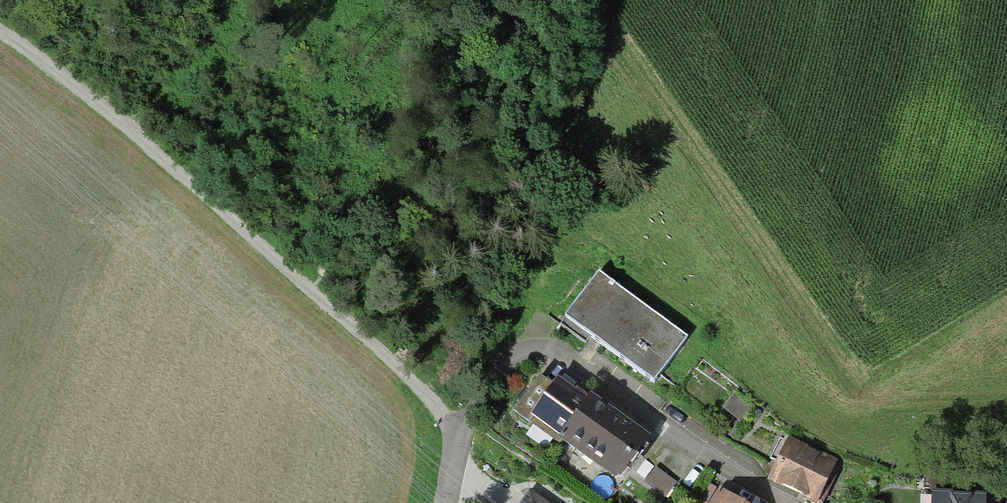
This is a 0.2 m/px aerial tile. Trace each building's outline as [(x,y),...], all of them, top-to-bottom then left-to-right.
[(608,277),(576,321),(665,387),(698,343),(608,277)] [(581,453),(584,448),(623,473),(648,435),(629,423),(580,391),(564,381),(559,389),(543,378),(520,414),(581,453)] [(780,485),(815,502),(834,502),(850,472),(801,446),(780,485)] [(646,486),(666,500),(680,481),(659,467),(646,486)] [(530,502),(550,502),(537,494),(530,502)] [(721,502),(744,502),(726,494),(721,502)] [(936,502),(988,502),(988,495),(936,494),(936,502)]
